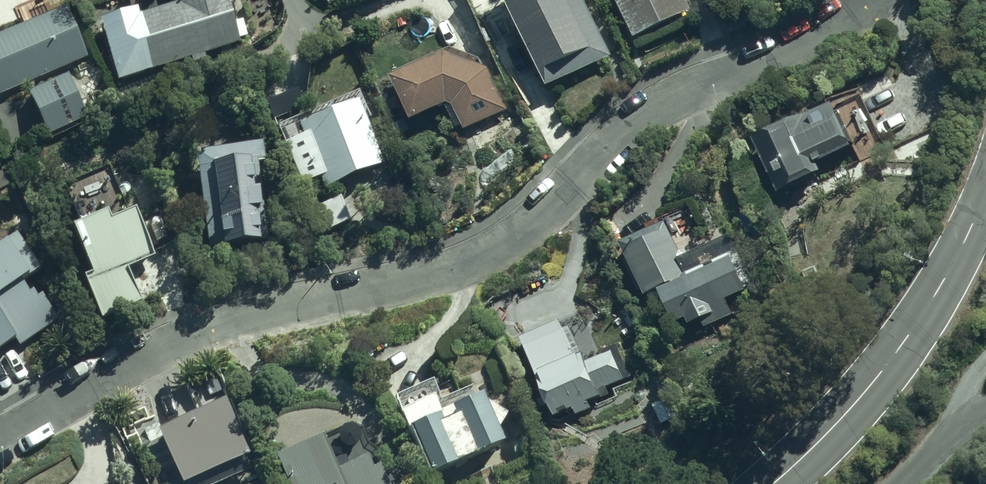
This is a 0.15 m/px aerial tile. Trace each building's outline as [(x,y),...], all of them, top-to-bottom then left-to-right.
[(112,81),(232,44),(220,8),(228,5),(226,0),(162,0),(165,7),(131,17),(128,10),(90,22),(112,81)] [(540,90),(606,56),(576,0),(493,0),(540,90)] [(628,39),(687,9),(682,0),(608,0),(628,39)] [(0,32),(0,93),(81,58),(59,6),(0,32)] [(444,48),(380,78),(403,123),(440,106),(446,108),(458,130),(504,111),(477,59),(444,48)] [(62,73),(22,93),(43,136),(83,116),(62,73)] [(296,127),(274,139),(302,197),(376,161),(344,96),(296,119),(296,127)] [(824,106),(744,141),(771,195),(814,174),(810,166),(858,142),(839,103),(826,110),(824,106)] [(247,146),(185,156),(202,249),(264,238),(247,146)] [(71,229),(63,233),(85,278),(78,281),(99,323),(140,303),(124,270),(148,258),(126,214),(124,216),(102,172),(58,194),(66,210),(63,212),(71,229)] [(659,224),(611,247),(639,297),(648,292),(667,326),(678,320),(682,327),(693,321),(698,330),(727,314),(720,302),(740,291),(720,256),(731,249),(723,235),(676,257),(659,224)] [(7,340),(13,347),(52,320),(22,277),(29,271),(5,237),(0,241),(0,345),(7,340)] [(573,314),(514,340),(532,380),(530,381),(547,419),(555,416),(553,411),(559,409),(560,412),(567,409),(571,417),(586,410),(583,402),(604,393),(602,388),(627,377),(611,343),(594,351),(596,356),(581,362),(566,330),(578,325),(573,314)] [(494,446),(471,397),(435,414),(427,396),(417,400),(413,391),(402,397),(406,405),(392,412),(400,429),(398,431),(420,480),(494,446)] [(149,431),(171,483),(215,483),(245,471),(216,402),(149,431)] [(263,459),(276,483),(382,483),(373,465),(366,468),(360,457),(330,472),(313,437),(263,459)]
